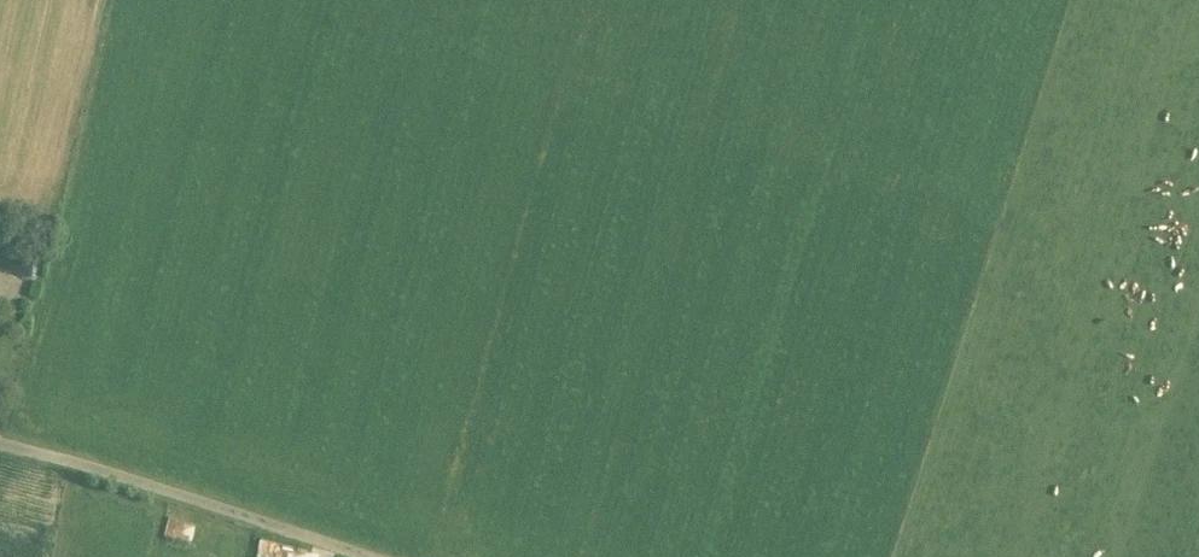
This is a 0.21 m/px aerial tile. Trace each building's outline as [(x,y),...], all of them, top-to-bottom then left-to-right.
[(30,281),(37,256),(0,246),(0,273),(30,281)]
